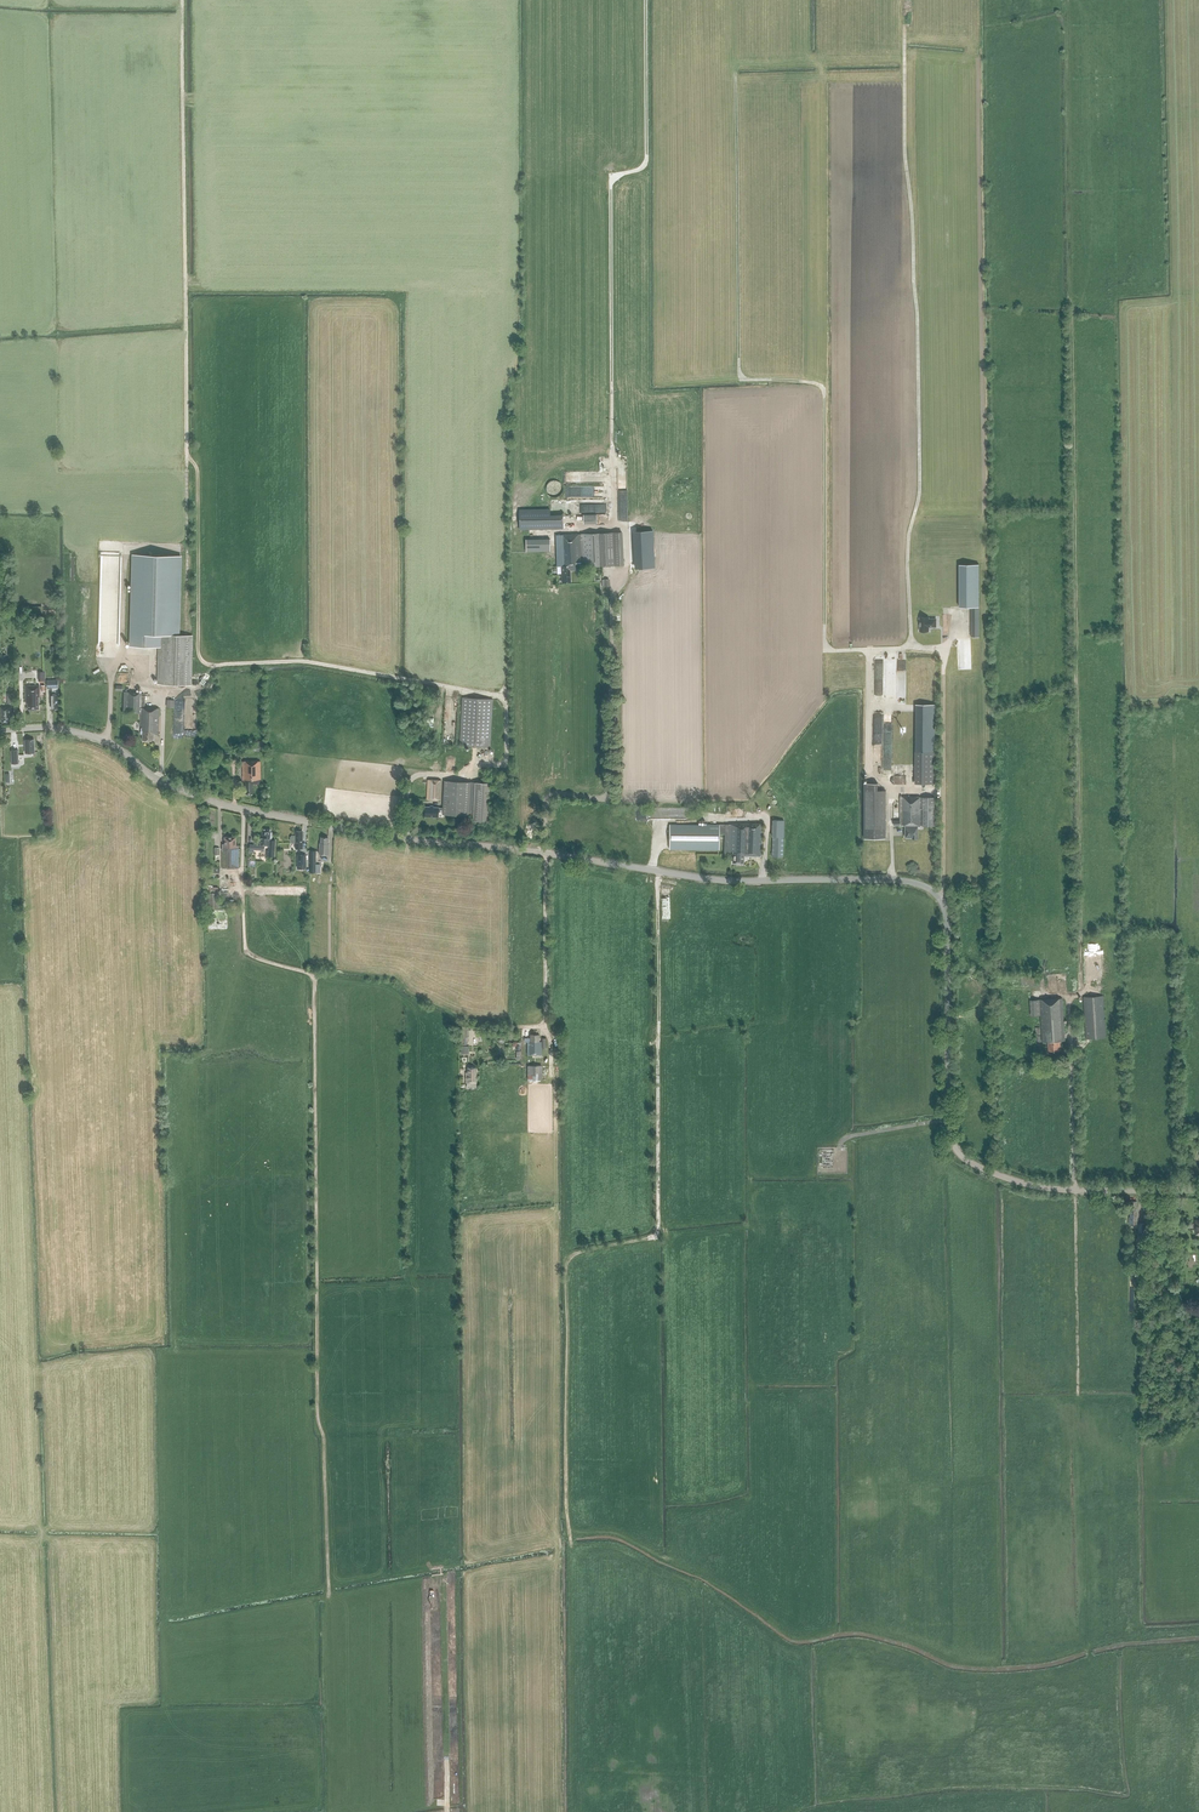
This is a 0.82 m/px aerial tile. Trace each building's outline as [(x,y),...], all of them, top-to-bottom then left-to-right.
[(674,509),(673,509),(673,520),(690,519),(690,508),(678,509),(678,508),(674,508),(674,509)] [(550,515),(550,509),(519,509),(519,530),(562,529),(562,514),(550,515)] [(620,514),(620,520),(629,519),(629,510),(627,510),(627,512),(621,512),(621,514),(620,514)] [(633,532),(634,556),(652,555),(651,531),(633,532)] [(582,565),(582,567),(623,565),(622,533),(556,535),(557,566),(562,566),(562,582),(570,582),(570,570),(580,570),(580,565),(582,565)] [(550,551),(550,539),(525,539),(525,552),(550,551)] [(182,556),(131,554),(129,646),(158,647),(157,684),(191,685),(193,635),(180,635),(182,556)] [(652,555),(634,556),(635,568),(653,567),(652,555)] [(959,560),(942,560),(943,575),(948,575),(948,578),(959,578),(959,560)] [(959,568),(960,606),(979,606),(979,568),(979,565),(959,565),(959,568)] [(971,607),(971,637),(979,637),(979,607),(971,607)] [(929,618),(919,618),(920,631),(929,631),(929,627),(936,627),(936,619),(929,619),(929,618)] [(877,672),(878,684),(887,684),(887,702),(897,702),(897,698),(907,698),(906,681),(897,681),(897,653),(886,653),(887,672),(877,672)] [(58,688),(58,679),(46,680),(47,689),(58,688)] [(39,697),(40,697),(40,686),(26,686),(26,703),(28,703),(28,709),(37,709),(39,709),(39,697)] [(158,735),(159,708),(145,708),(145,696),(142,696),(142,693),(124,692),(123,712),(141,713),(140,728),(141,728),(141,734),(142,735),(142,740),(153,741),(154,734),(158,735)] [(493,699),(462,697),(459,745),(465,746),(465,749),(469,749),(469,746),(490,747),(493,699)] [(915,704),(915,784),(935,784),(935,704),(915,704)] [(9,719),(13,719),(13,714),(11,714),(11,707),(1,707),(1,722),(9,722),(9,719)] [(25,753),(35,753),(34,740),(25,740),(25,753)] [(252,748),(253,752),(265,749),(263,742),(252,745),(247,747),(247,750),(252,748)] [(19,763),(18,750),(10,750),(11,764),(19,763)] [(253,784),(260,784),(260,762),(242,762),(242,781),(245,781),(245,794),(253,794),(253,784)] [(907,784),(906,775),(895,775),(895,784),(907,784)] [(441,780),(427,779),(426,799),(440,800),(441,780)] [(469,816),(470,782),(444,781),(442,808),(438,808),(425,807),(424,817),(438,817),(438,812),(442,813),(442,815),(469,816)] [(493,783),(474,782),(470,782),(469,816),(472,816),(472,821),(491,822),(493,783)] [(864,783),(864,839),(886,839),(886,790),(878,790),(878,783),(864,783)] [(934,797),(900,797),(900,821),(894,821),(894,825),(905,825),(905,837),(912,837),(912,838),(918,838),(918,829),(923,829),(923,826),(934,826),(934,797)] [(783,820),(772,820),(772,836),(773,836),(772,857),(782,857),(783,820)] [(724,835),(724,855),(731,855),(731,851),(733,851),(733,863),(743,863),(743,856),(761,857),(763,824),(725,825),(706,825),(670,824),(669,849),(719,850),(719,834),(724,835)] [(274,857),(275,840),(271,840),(272,832),(270,832),(270,830),(264,830),(264,833),(262,833),(262,835),(261,835),(261,840),(260,845),(262,845),(265,846),(265,845),(269,845),(269,850),(266,850),(266,856),(274,857)] [(222,868),(239,868),(238,845),(236,846),(236,837),(224,837),(224,844),(223,844),(223,848),(222,848),(222,868)] [(320,843),(319,854),(328,854),(329,844),(328,844),(328,842),(328,838),(321,837),(321,840),(320,843)] [(260,845),(249,844),(248,852),(253,853),(253,850),(264,850),(264,846),(260,845)] [(220,876),(219,868),(209,868),(209,876),(220,876)] [(211,888),(211,885),(206,885),(206,892),(208,892),(208,908),(219,908),(218,887),(211,888)] [(1106,1038),(1103,996),(1083,997),(1086,1039),(1106,1038)] [(1048,1041),(1048,1051),(1060,1050),(1060,1041),(1064,1040),(1062,999),(1040,1000),(1042,1042),(1048,1041)] [(1040,1015),(1039,1000),(1030,1000),(1031,1016),(1040,1015)] [(542,1055),(542,1042),(539,1042),(539,1035),(530,1035),(530,1038),(524,1038),(524,1042),(527,1042),(527,1055),(542,1055)] [(542,1080),(542,1066),(538,1065),(528,1065),(528,1080),(538,1080),(542,1080)] [(467,1068),(467,1073),(466,1073),(465,1083),(476,1083),(476,1068),(467,1068)] [(1131,1201),(1131,1205),(1130,1205),(1130,1213),(1131,1213),(1131,1217),(1129,1217),(1129,1224),(1137,1224),(1137,1214),(1137,1206),(1136,1206),(1136,1201),(1131,1201)]
